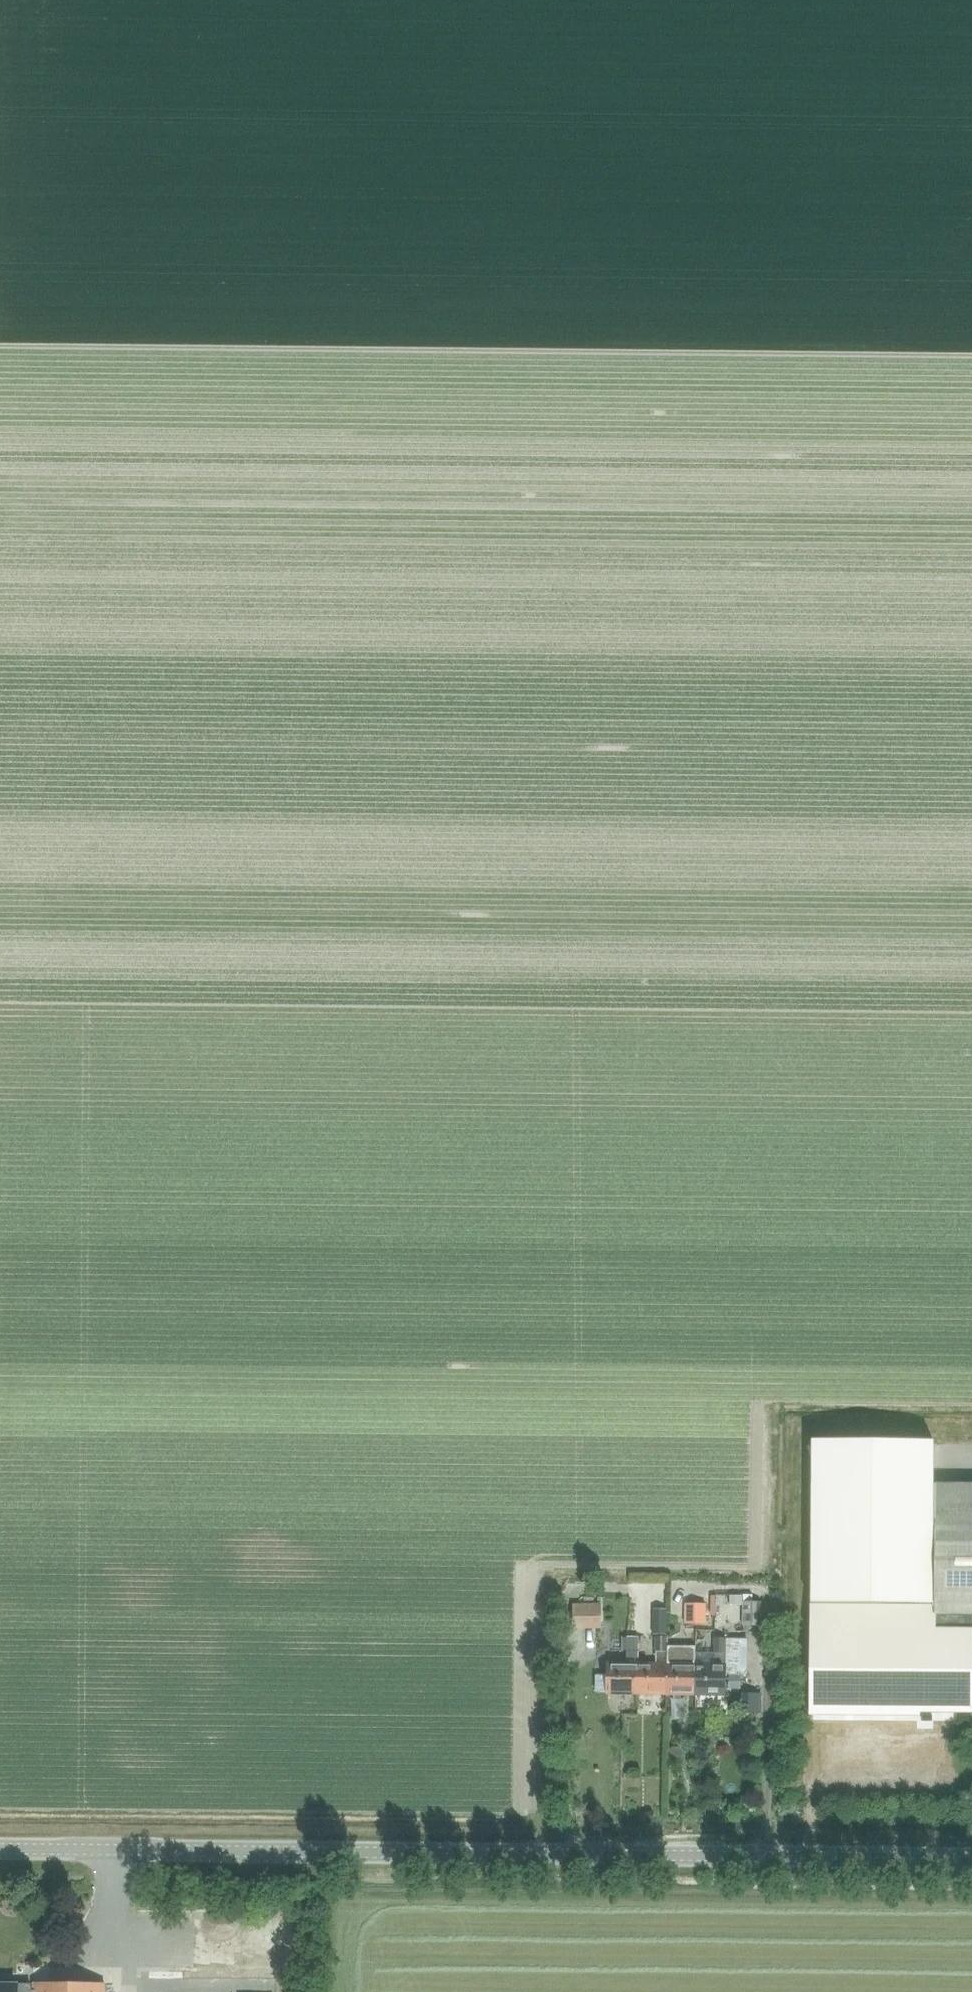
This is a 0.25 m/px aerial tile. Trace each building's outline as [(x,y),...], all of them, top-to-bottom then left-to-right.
[(930,1481),(931,1436),(809,1436),(807,1709),(971,1711),(971,1481),(930,1481)] [(760,1602),(752,1601),(752,1595),(742,1595),(742,1625),(759,1626),(760,1602)] [(574,1604),(573,1628),(601,1628),(602,1604),(574,1604)] [(686,1604),(686,1624),(707,1624),(706,1604),(686,1604)] [(653,1606),(652,1635),(666,1635),(667,1606),(653,1606)] [(637,1664),(638,1664),(638,1637),(628,1637),(627,1664),(608,1663),(607,1663),(607,1694),(608,1694),(608,1693),(636,1694),(637,1664)] [(666,1664),(667,1664),(667,1638),(657,1637),(656,1664),(638,1664),(637,1664),(636,1694),(665,1694),(666,1664)] [(695,1664),(697,1664),(697,1638),(687,1638),(686,1664),(667,1664),(666,1664),(665,1694),(694,1695),(695,1664)] [(695,1664),(694,1695),(723,1695),(724,1695),(725,1652),(724,1652),(724,1638),(713,1638),(713,1652),(713,1665),(697,1664),(695,1664)] [(673,1811),(688,1812),(688,1798),(674,1798),(673,1811)]
